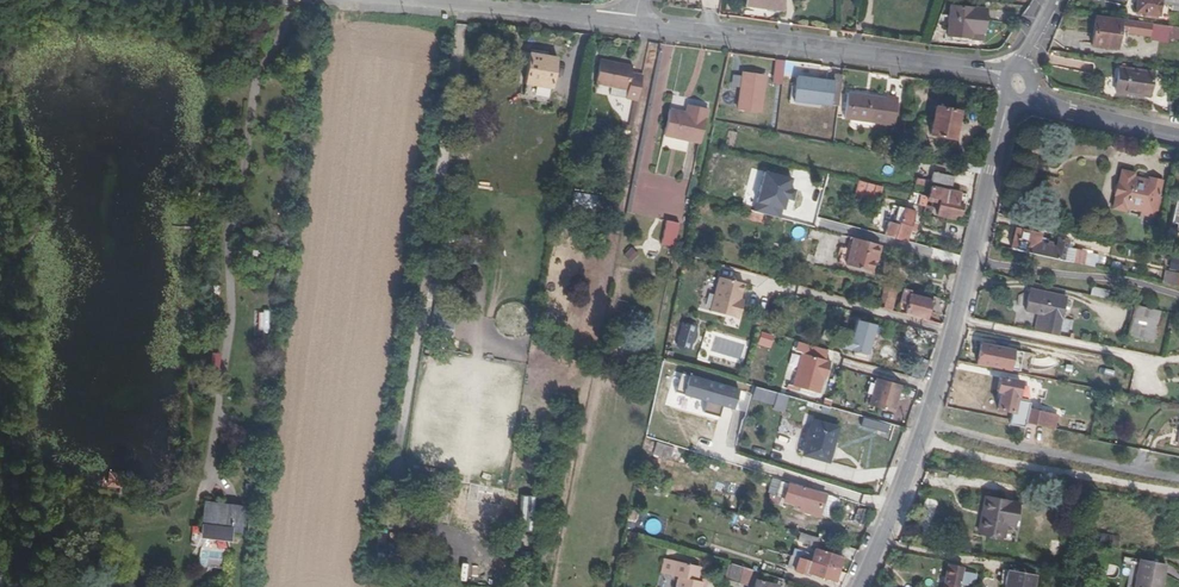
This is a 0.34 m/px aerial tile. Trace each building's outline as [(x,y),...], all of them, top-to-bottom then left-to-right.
[(745,6),(784,11),(785,0),(746,0),(745,6)] [(1135,13),(1143,14),(1142,17),(1157,19),(1158,16),(1159,16),(1161,5),(1171,6),(1171,11),(1178,12),(1178,0),(1137,0),(1135,13)] [(986,9),(950,6),(947,35),(970,38),(971,32),(984,34),(986,9)] [(1151,24),(1095,17),(1092,46),(1117,49),(1118,45),(1122,46),(1122,44),(1125,45),(1126,36),(1149,39),(1151,24)] [(1169,26),(1151,24),(1149,39),(1149,40),(1167,43),(1168,38),(1169,26)] [(1169,26),(1168,38),(1178,40),(1178,28),(1169,26)] [(1018,34),(1014,31),(1006,44),(1010,47),(1018,34)] [(551,88),(556,58),(530,53),(525,83),(551,88)] [(782,85),(786,61),(776,59),(773,84),(782,85)] [(642,76),(631,73),(632,68),(600,61),(595,84),(611,87),(628,91),(626,98),(633,100),(637,101),(642,76)] [(1153,73),(1119,68),(1116,92),(1150,97),(1153,73)] [(760,108),(766,77),(743,73),(738,104),(760,108)] [(838,106),(841,83),(842,76),(835,75),(834,82),(797,78),(795,101),(838,106)] [(626,98),(628,91),(611,87),(610,95),(626,98)] [(895,124),(897,100),(847,94),(844,119),(894,124),(895,124)] [(632,126),(637,101),(633,100),(628,125),(621,124),(620,128),(631,130),(632,126)] [(701,145),(708,109),(689,105),(687,114),(670,110),(664,137),(701,145)] [(953,139),(959,111),(934,106),(928,134),(953,139)] [(1118,142),(1119,136),(1107,133),(1106,139),(1118,142)] [(979,174),(981,166),(962,162),(960,170),(979,174)] [(1158,198),(1161,182),(1150,179),(1149,181),(1133,178),(1133,174),(1122,171),(1119,184),(1118,184),(1115,195),(1116,196),(1113,208),(1125,211),(1126,207),(1143,211),(1142,214),(1154,216),(1155,210),(1158,211),(1161,199),(1158,198)] [(954,177),(933,173),(931,182),(952,187),(954,177)] [(917,178),(915,184),(923,186),(925,180),(917,178)] [(860,197),(863,182),(858,181),(855,196),(860,197)] [(872,200),(875,190),(881,191),(882,186),(863,182),(860,197),(872,200)] [(931,186),(928,197),(938,199),(940,200),(936,216),(954,220),(955,216),(960,217),(963,204),(959,203),(961,193),(931,186)] [(927,202),(928,197),(921,195),(918,205),(925,207),(926,206),(927,202)] [(915,233),(917,224),(913,223),(916,213),(893,206),(884,235),(907,241),(910,231),(915,233)] [(925,207),(923,215),(931,217),(932,207),(926,206),(925,207)] [(762,222),(764,215),(747,210),(745,218),(762,222)] [(674,246),(680,223),(666,220),(660,243),(674,246)] [(1039,243),(1041,235),(1016,229),(1011,249),(1064,261),(1066,249),(1068,241),(1058,238),(1056,247),(1039,243)] [(872,273),(876,257),(879,258),(882,246),(854,239),(851,250),(847,249),(844,248),(840,265),(872,273)] [(631,247),(624,255),(631,263),(639,255),(631,247)] [(1073,263),(1075,251),(1066,249),(1064,261),(1073,263)] [(1096,268),(1098,255),(1075,251),(1073,263),(1096,268)] [(706,260),(688,255),(687,260),(694,262),(693,265),(703,268),(706,260)] [(1169,270),(1178,271),(1178,259),(1169,258),(1169,270)] [(1162,283),(1178,285),(1178,271),(1164,270),(1162,283)] [(688,274),(680,273),(676,290),(684,292),(688,274)] [(744,283),(709,273),(700,307),(738,317),(743,299),(740,298),(744,283)] [(892,310),(897,291),(885,287),(881,303),(884,304),(883,308),(892,310)] [(1107,299),(1109,291),(1092,287),(1090,296),(1107,299)] [(910,294),(911,291),(903,289),(897,312),(905,314),(910,294)] [(1063,309),(1066,298),(1030,290),(1026,310),(1038,313),(1046,315),(1042,333),(1058,336),(1058,335),(1063,309)] [(927,320),(933,300),(910,294),(905,314),(927,320)] [(1153,343),(1160,311),(1134,305),(1127,337),(1153,343)] [(1070,338),(1074,317),(1068,316),(1069,310),(1063,309),(1058,335),(1070,338)] [(269,310),(258,310),(257,331),(268,331),(269,310)] [(1042,333),(1046,315),(1038,313),(1034,332),(1042,333)] [(876,325),(857,320),(853,337),(846,336),(843,348),(855,351),(854,356),(867,359),(870,360),(871,354),(868,353),(870,345),(876,325)] [(895,324),(886,322),(883,333),(892,336),(895,324)] [(935,348),(942,327),(934,324),(934,326),(924,322),(918,340),(930,344),(930,346),(935,348)] [(675,345),(687,349),(693,326),(681,323),(680,327),(679,326),(676,335),(678,335),(675,345)] [(878,327),(876,325),(870,345),(873,346),(875,345),(879,329),(878,327)] [(1000,368),(1004,348),(981,344),(977,364),(1000,368)] [(801,354),(792,387),(818,394),(822,379),(824,373),(827,374),(830,362),(801,354)] [(214,378),(216,360),(210,359),(208,377),(214,378)] [(1044,379),(1046,370),(1032,367),(1030,376),(1044,379)] [(744,373),(749,383),(760,378),(755,368),(744,373)] [(677,372),(672,391),(692,397),(703,400),(700,411),(716,416),(719,405),(731,408),(736,389),(677,372)] [(1013,412),(1016,397),(1017,397),(1020,382),(1000,378),(997,391),(1001,392),(997,409),(1013,412)] [(903,387),(878,380),(870,406),(895,414),(903,387)] [(754,386),(751,398),(774,404),(773,408),(783,411),(788,395),(754,386)] [(703,400),(692,397),(689,408),(700,411),(703,400)] [(1045,427),(1048,414),(1029,410),(1025,423),(1045,427)] [(1055,429),(1057,415),(1048,414),(1045,427),(1055,429)] [(829,462),(838,428),(813,421),(803,455),(829,462)] [(654,443),(653,456),(669,458),(671,446),(654,443)] [(499,461),(496,474),(503,475),(505,462),(499,461)] [(782,497),(786,484),(780,482),(775,495),(782,497)] [(819,516),(825,495),(786,484),(782,497),(781,500),(798,505),(797,509),(819,516)] [(663,498),(665,493),(652,489),(650,488),(648,493),(663,498)] [(1014,526),(1018,503),(985,497),(978,532),(1004,537),(1007,525),(1014,526)] [(242,528),(245,504),(207,500),(203,532),(231,536),(233,527),(242,528)] [(635,518),(638,510),(629,507),(627,516),(635,518)] [(647,533),(660,532),(658,519),(645,520),(647,533)] [(843,558),(834,555),(835,553),(829,551),(832,543),(800,533),(798,541),(803,543),(816,547),(813,558),(806,556),(807,554),(794,550),(792,556),(792,557),(798,558),(839,571),(843,558)] [(1098,543),(1117,545),(1119,535),(1100,533),(1098,543)] [(798,558),(792,557),(792,556),(791,556),(788,568),(795,570),(798,558)] [(839,571),(798,558),(795,570),(794,572),(807,576),(808,573),(836,581),(839,571)] [(700,567),(665,559),(662,573),(678,577),(676,586),(702,586),(703,582),(697,581),(700,567)] [(1166,565),(1140,560),(1134,586),(1161,586),(1166,565)] [(749,586),(752,570),(732,564),(728,580),(749,586)] [(960,585),(967,586),(968,584),(975,585),(977,575),(962,572),(963,567),(948,564),(943,586),(959,586),(960,585)] [(1026,577),(1007,570),(1002,586),(1023,586),(1026,577)]
